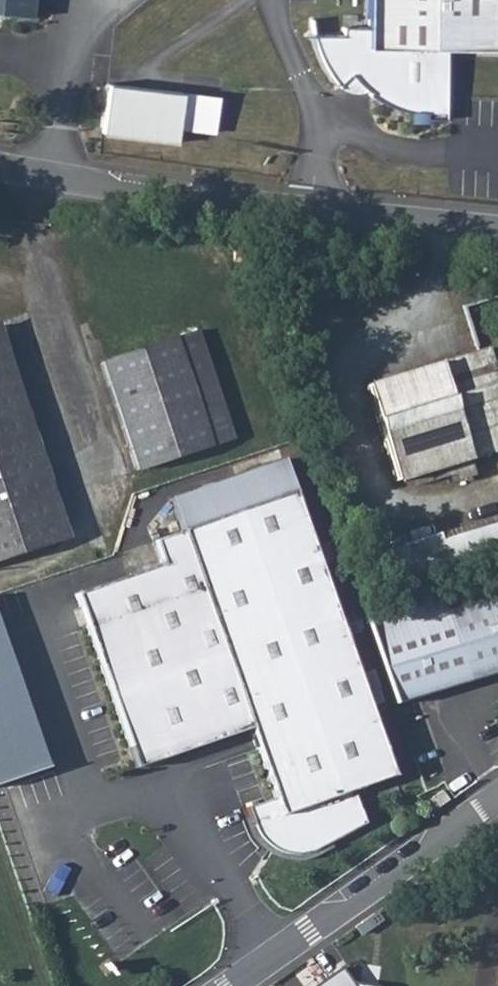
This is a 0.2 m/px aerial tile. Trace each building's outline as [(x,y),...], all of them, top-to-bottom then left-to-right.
[(30,15),(31,0),(0,0),(0,12),(30,15)] [(367,21),(342,21),(342,29),(312,28),(315,38),(318,48),(322,55),(326,63),(331,70),(338,79),(349,68),(354,73),(358,78),(363,82),(368,86),(366,88),(373,92),(380,96),(388,100),(394,102),(401,104),(409,106),(418,107),(425,108),(425,113),(446,113),(446,42),(497,43),(497,23),(497,0),(367,0),(367,21)] [(106,86),(101,135),(176,142),(177,131),(213,135),(217,98),(106,86)] [(198,329),(101,361),(137,469),(234,437),(198,329)] [(497,450),(497,380),(488,347),(366,384),(396,481),(497,450)] [(0,373),(0,559),(55,541),(0,373)] [(136,768),(251,728),(275,798),(247,808),(246,821),(249,831),(254,840),(259,846),(267,852),(275,856),(284,857),(293,858),(301,856),(308,853),(315,849),(364,823),(353,790),(394,776),(346,637),(339,618),(321,565),(314,546),(284,459),(171,499),(182,531),(152,541),(155,548),(161,564),(136,573),(76,594),(136,768)] [(440,540),(448,566),(497,551),(497,522),(440,540)] [(448,566),(440,540),(438,532),(381,550),(391,583),(448,566)] [(328,542),(314,546),(321,565),(334,560),(328,542)] [(161,564),(155,548),(130,556),(136,573),(161,564)] [(442,612),(462,683),(497,673),(497,595),(442,612)] [(438,599),(369,618),(393,702),(462,683),(442,612),(438,599)] [(352,613),(339,618),(346,637),(359,632),(352,613)] [(50,767),(0,622),(0,784),(50,767)] [(453,790),(437,800),(444,810),(460,800),(453,790)] [(317,985),(378,985),(380,966),(362,963),(358,984),(355,984),(340,970),(317,985)]
